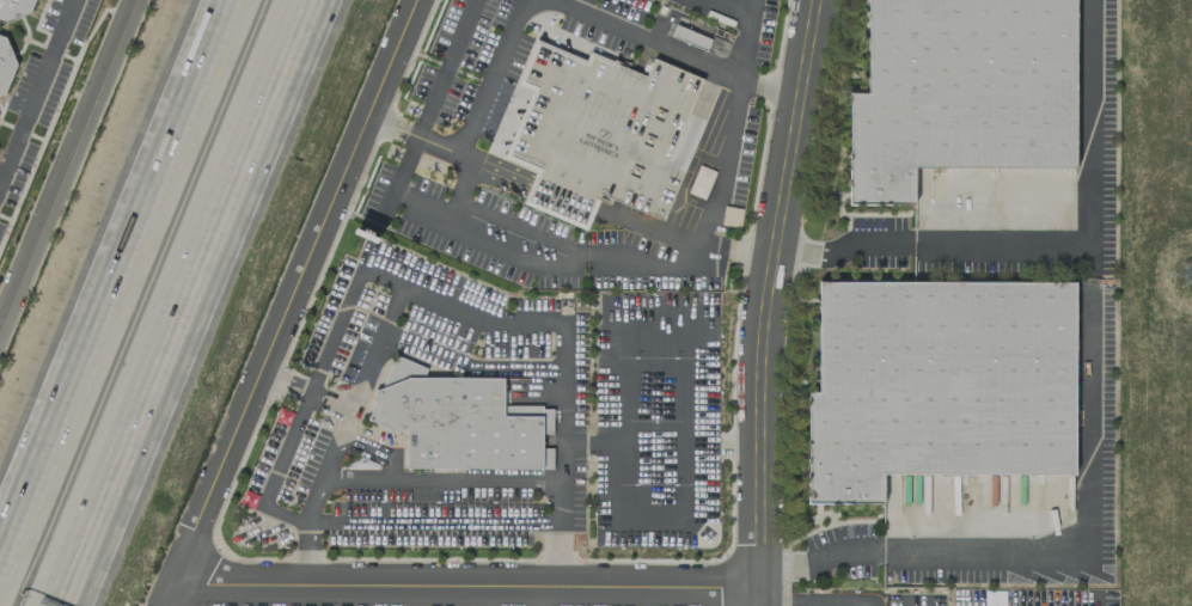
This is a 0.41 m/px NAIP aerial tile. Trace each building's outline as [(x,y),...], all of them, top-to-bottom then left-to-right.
[(1,22),(0,21),(0,0),(33,0),(29,11),(1,22)] [(866,91),(866,0),(1072,0),(1071,166),(909,165),(909,202),(846,202),(846,91),(866,91)] [(2,92),(0,93),(0,35),(4,36),(16,63),(2,92)] [(533,39),(583,61),(587,53),(643,75),(650,57),(719,86),(662,220),(599,194),(585,228),(521,202),(534,171),(501,158),(530,91),(514,85),(533,39)] [(817,282),(1072,282),(1072,473),(879,473),(879,501),(806,501),(806,392),(817,392),(817,282)] [(365,421),(392,357),(423,369),(421,378),(500,378),(500,405),(539,405),(537,469),(402,470),(403,439),(365,421)] [(881,521),(896,521),(897,485),(882,484),(881,521)]
